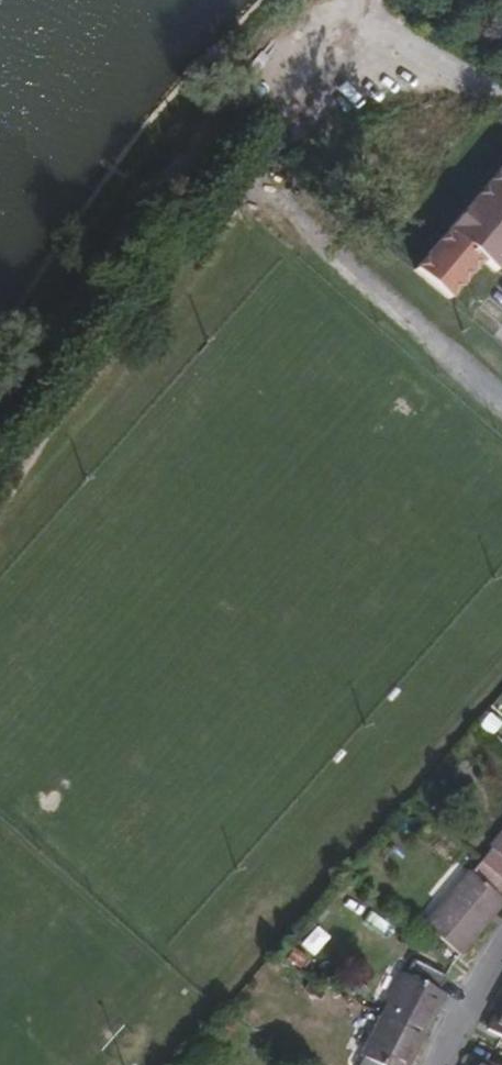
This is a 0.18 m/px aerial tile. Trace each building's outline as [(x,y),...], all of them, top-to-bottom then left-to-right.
[(470,259),(501,282),(501,217),(470,259)] [(492,846),(482,859),(501,876),(501,830),(490,844),(492,846)] [(500,896),(501,894),(501,876),(482,859),(471,872),(469,870),(424,924),(461,954),(501,905),(501,898),(500,896)] [(403,971),(382,1013),(423,1034),(445,993),(440,990),(447,976),(414,958),(407,972),(403,971)] [(488,1029),(501,1036),(501,1002),(488,1029)] [(423,1034),(382,1013),(361,1054),(365,1057),(361,1064),(407,1064),(423,1034)] [(477,1056),(473,1064),(494,1064),(477,1056)]
